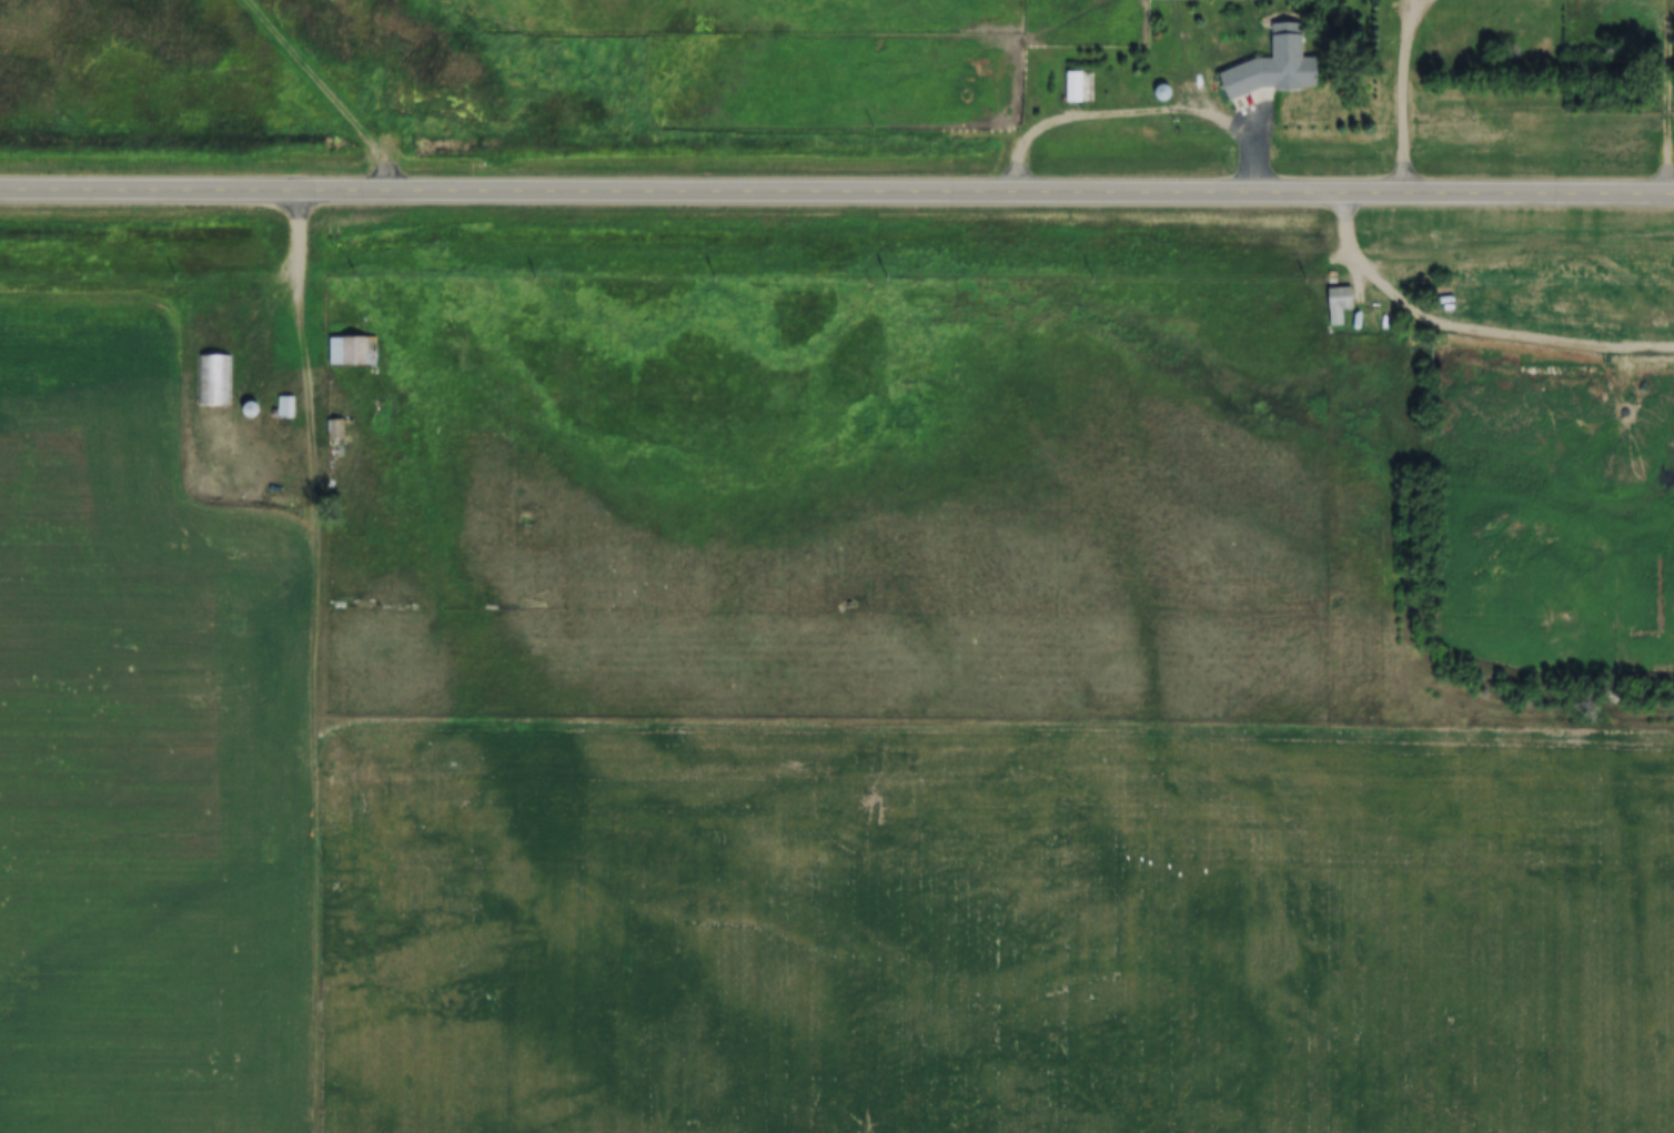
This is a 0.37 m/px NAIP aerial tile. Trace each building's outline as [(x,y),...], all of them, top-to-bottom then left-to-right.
[(1298,59),(1311,59),(1311,88),(1298,88),(1298,90),(1269,90),(1269,88),(1258,88),(1226,101),(1214,74),(1251,59),(1269,59),(1269,24),(1298,24),(1298,59)] [(1065,72),(1080,72),(1080,103),(1065,103),(1065,72)] [(1163,101),(1169,99),(1171,92),(1169,87),(1163,84),(1157,87),(1154,93),(1158,99),(1163,101)] [(1325,290),(1349,287),(1350,310),(1340,310),(1341,326),(1327,326),(1325,290)] [(325,337),(374,337),(374,365),(325,365),(325,337)] [(196,356),(231,356),(231,406),(196,406),(196,356)] [(275,397),(291,397),(291,418),(275,418),(275,397)] [(251,418),(256,415),(259,409),(256,404),(250,402),(244,404),(242,409),(244,416),(251,418)] [(325,421),(341,421),(341,439),(325,439),(325,421)]
